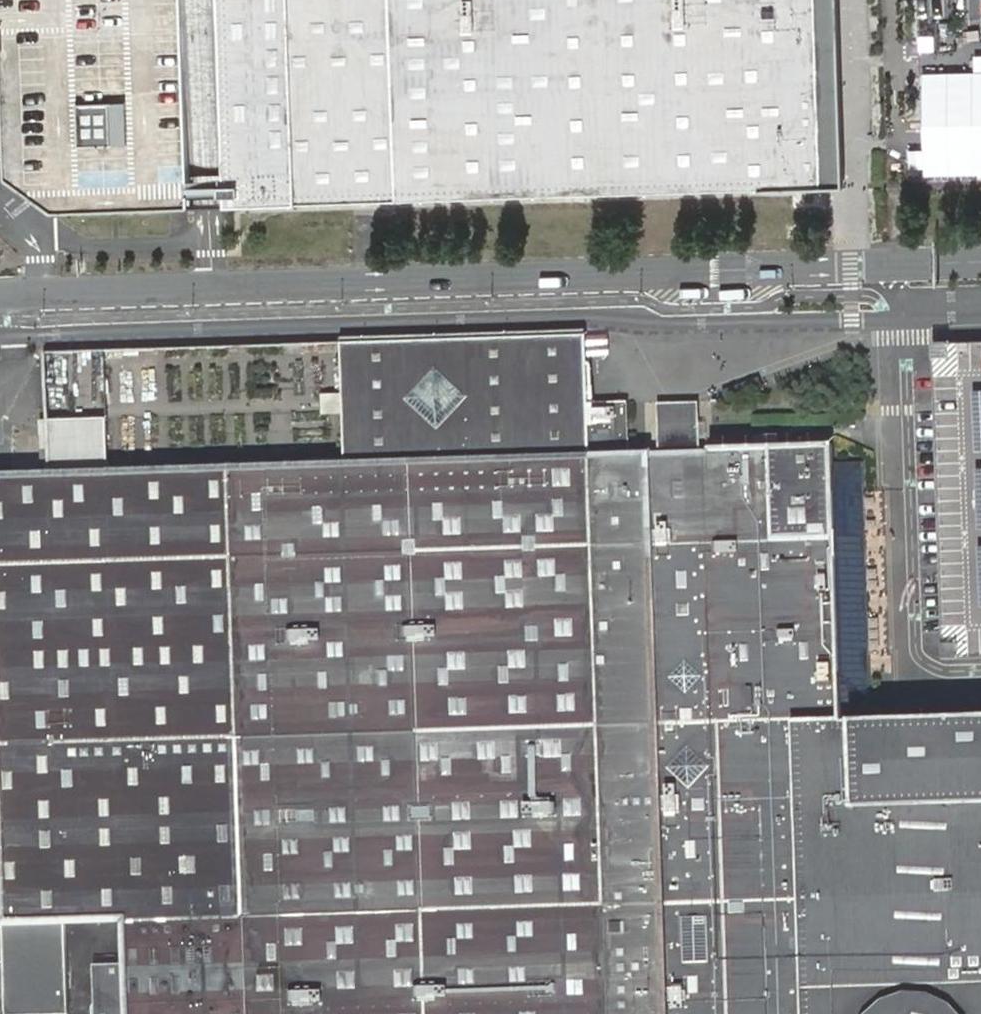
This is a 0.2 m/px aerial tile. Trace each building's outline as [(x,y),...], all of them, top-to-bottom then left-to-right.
[(229,206),(818,188),(839,189),(837,52),(836,8),(836,0),(0,0),(0,69),(4,182),(51,212),(209,204),(229,206)] [(590,393),(588,337),(523,338),(494,340),(402,341),(373,343),(248,347),(227,347),(46,353),(46,389),(47,420),(48,471),(0,472),(0,927),(3,926),(6,1013),(68,1013),(65,924),(122,922),(125,1013),(980,1013),(980,728),(855,733),(854,716),(841,717),(841,702),(858,701),(871,701),(863,462),(833,464),(832,446),(721,450),(705,450),(700,450),(700,433),(659,435),(659,452),(654,451),(633,453),(630,453),(606,454),(592,455),(590,404),(590,393)] [(933,346),(943,659),(980,658),(980,344),(933,346)] [(653,404),(654,451),(659,452),(659,435),(700,433),(700,450),(705,450),(703,402),(678,403),(653,404)] [(854,716),(855,733),(980,728),(980,712),(854,716)]
